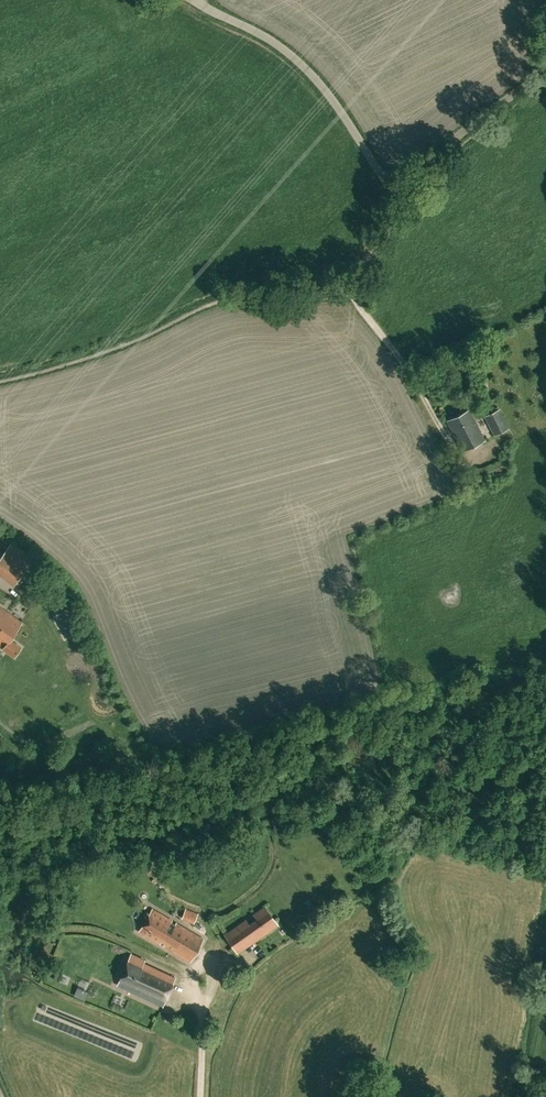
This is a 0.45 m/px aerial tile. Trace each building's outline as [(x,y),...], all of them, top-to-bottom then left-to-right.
[(469,409),(447,420),(463,451),(484,440),(469,409)] [(495,435),(508,428),(499,409),(485,415),(495,435)] [(14,656),(21,647),(10,639),(22,622),(0,606),(0,645),(3,647),(2,648),(14,656)] [(246,921),(226,935),(235,948),(254,934),(257,938),(267,931),(265,927),(274,920),(265,907),(254,915),(257,919),(249,925),(246,921)] [(153,910),(141,932),(189,960),(202,939),(153,910)] [(145,960),(131,953),(130,953),(117,984),(163,1006),(175,978),(143,963),(145,960)] [(77,987),(74,995),(85,1000),(88,992),(77,987)]
